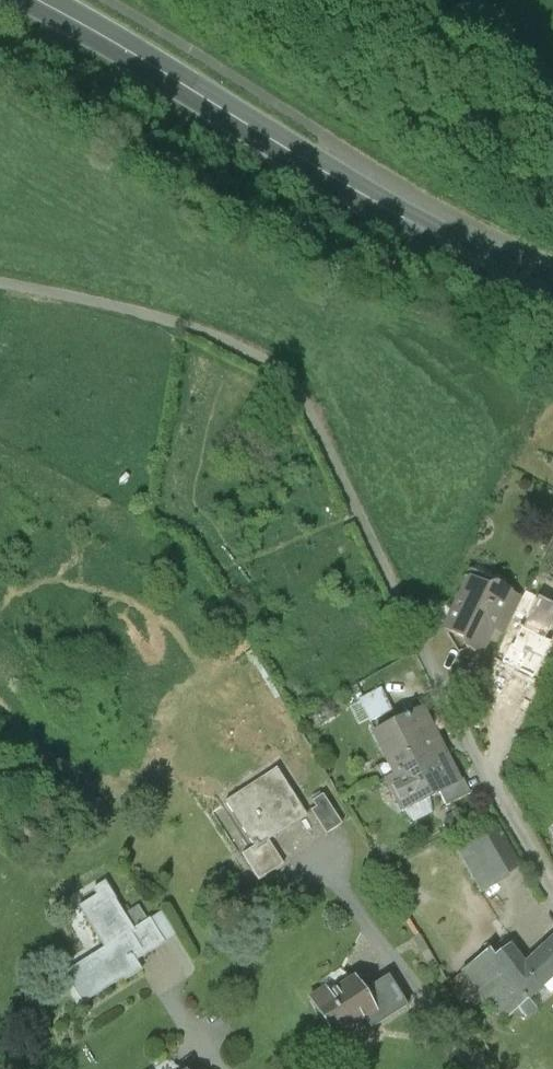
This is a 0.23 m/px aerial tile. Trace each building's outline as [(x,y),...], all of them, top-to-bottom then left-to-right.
[(487,590),(468,581),(445,630),(464,640),(468,649),(474,652),(484,648),(487,640),(484,633),(488,626),(493,629),(510,594),(495,587),(487,590)] [(522,600),(510,594),(493,629),(506,635),(522,600)] [(550,644),(518,628),(517,630),(519,631),(512,646),(510,645),(501,664),(533,680),(550,644)] [(383,693),(361,705),(373,727),(395,715),(383,693)] [(424,712),(378,737),(398,776),(386,783),(403,816),(462,784),(424,712)] [(303,816),(282,783),(247,805),(243,798),(226,809),(254,852),(242,860),(258,885),(282,870),(267,846),(279,838),(276,833),(303,816)] [(508,875),(483,833),(454,850),(478,892),(508,875)] [(113,903),(103,888),(93,894),(97,900),(78,913),(108,958),(69,983),(83,1005),(122,980),(125,983),(140,973),(134,964),(163,945),(148,923),(132,934),(112,903),(113,903)] [(459,972),(502,1023),(552,981),(552,932),(529,952),(516,936),(500,949),(495,942),(459,972)] [(340,971),(318,985),(323,993),(326,999),(348,984),(340,971)] [(348,984),(326,999),(323,993),(307,1003),(332,1042),(365,1022),(371,1031),(406,1009),(387,980),(363,995),(354,981),(348,984)]
